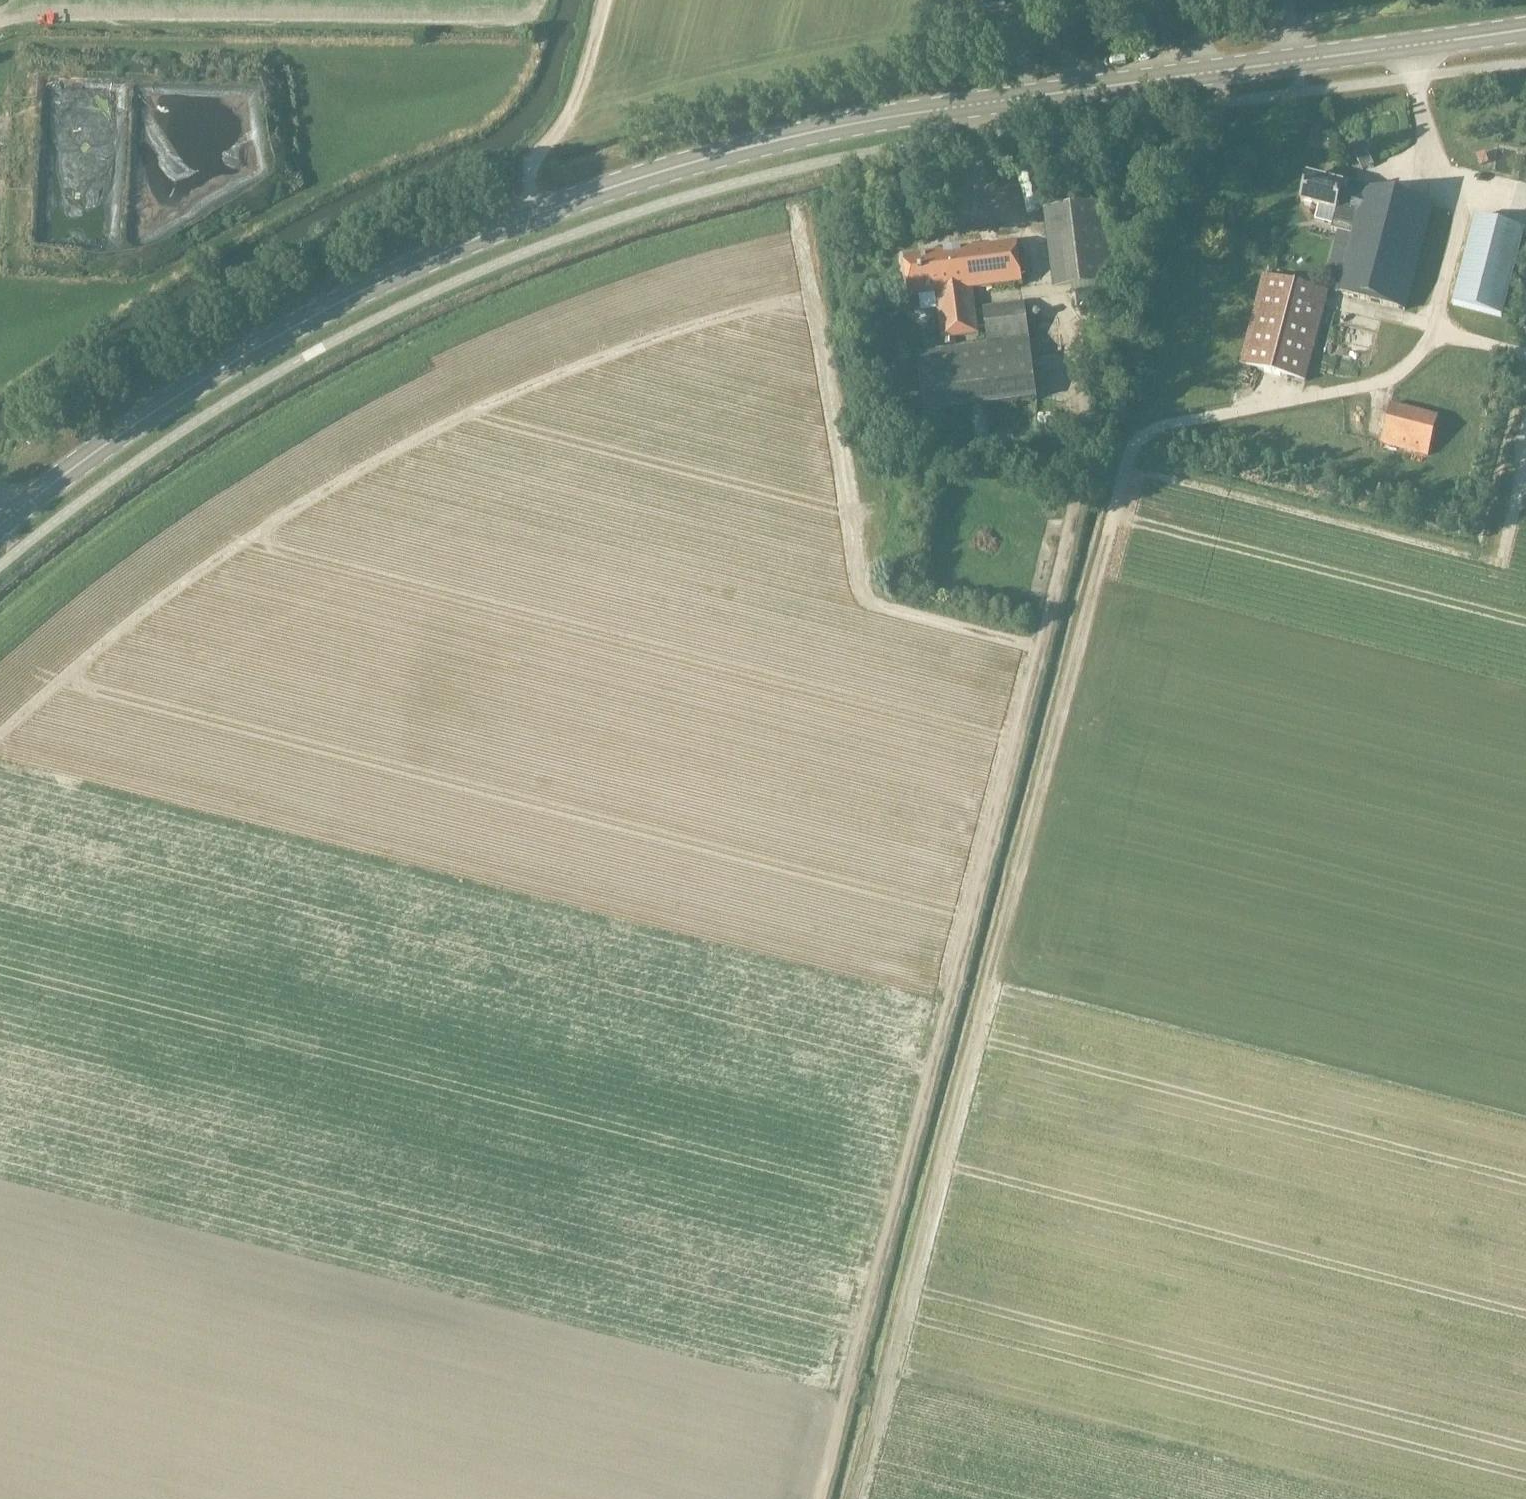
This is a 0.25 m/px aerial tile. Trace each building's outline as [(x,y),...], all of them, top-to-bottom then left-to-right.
[(1362,190),(1307,176),(1301,202),(1318,206),(1315,220),(1332,224),(1331,230),(1350,235),(1362,190)] [(1362,189),(1362,190),(1350,235),(1335,292),(1404,310),(1431,206),(1362,189)] [(1045,211),(1056,292),(1115,284),(1104,203),(1045,211)] [(1475,218),(1452,305),(1501,317),(1523,230),(1475,218)] [(972,289),(1021,282),(1016,242),(904,257),(909,297),(936,293),(942,339),(978,334),(972,289)] [(1263,275),(1239,366),(1304,383),(1327,292),(1263,275)] [(988,344),(916,353),(924,413),(1036,399),(1024,303),(983,308),(988,344)] [(1428,456),(1439,415),(1390,403),(1379,444),(1428,456)]
